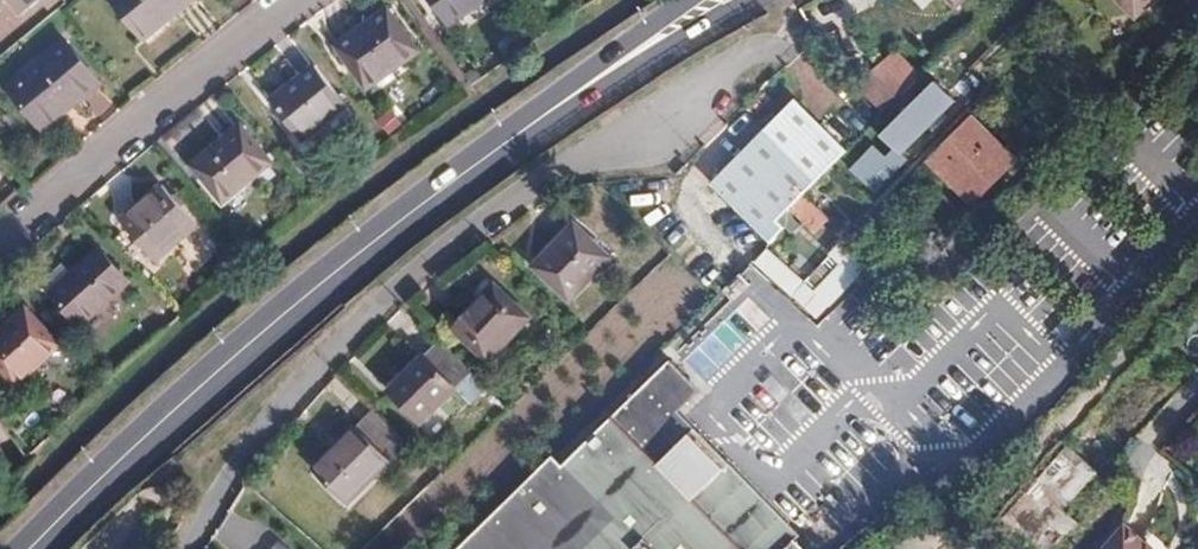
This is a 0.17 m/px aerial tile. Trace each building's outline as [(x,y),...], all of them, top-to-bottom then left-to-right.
[(19,22),(41,4),(38,0),(1,0),(19,22)] [(114,2),(148,43),(199,0),(116,0),(114,2)] [(452,28),(492,0),(433,0),(452,28)] [(1139,23),(1162,0),(1115,0),(1139,23)] [(366,88),(420,50),(391,9),(337,47),(366,88)] [(78,106),(102,85),(66,45),(12,92),(44,129),(75,102),(78,106)] [(856,88),(892,123),(932,81),(896,46),(856,88)] [(343,112),(313,74),(273,105),(303,143),(343,112)] [(956,106),(938,89),(888,139),(906,158),(956,106)] [(777,226),(844,159),(793,108),(746,155),(713,190),(771,251),(786,235),(777,226)] [(964,214),(1011,167),(966,121),(918,168),(964,214)] [(271,167),(241,130),(196,166),(226,203),(271,167)] [(197,225),(163,186),(122,222),(156,261),(197,225)] [(614,258),(578,223),(539,263),(575,298),(614,258)] [(86,326),(132,282),(103,252),(57,296),(86,326)] [(812,324),(825,312),(813,300),(772,259),(756,273),(812,324)] [(846,270),(813,300),(825,312),(857,282),(846,270)] [(536,313),(505,283),(483,305),(479,301),(456,324),(491,359),(536,313)] [(26,313),(0,338),(0,369),(22,392),(64,353),(26,313)] [(475,374),(441,340),(393,391),(426,423),(475,374)] [(670,420),(693,397),(665,369),(557,476),(545,465),(459,548),(789,548),(792,543),(705,457),(670,420)] [(388,461),(354,427),(311,469),(345,504),(388,461)] [(1098,484),(1067,458),(1001,536),(1016,548),(1069,548),(1081,535),(1066,522),(1098,484)] [(267,548),(292,548),(271,540),(267,548)] [(1121,540),(1113,548),(1132,548),(1121,540)]
